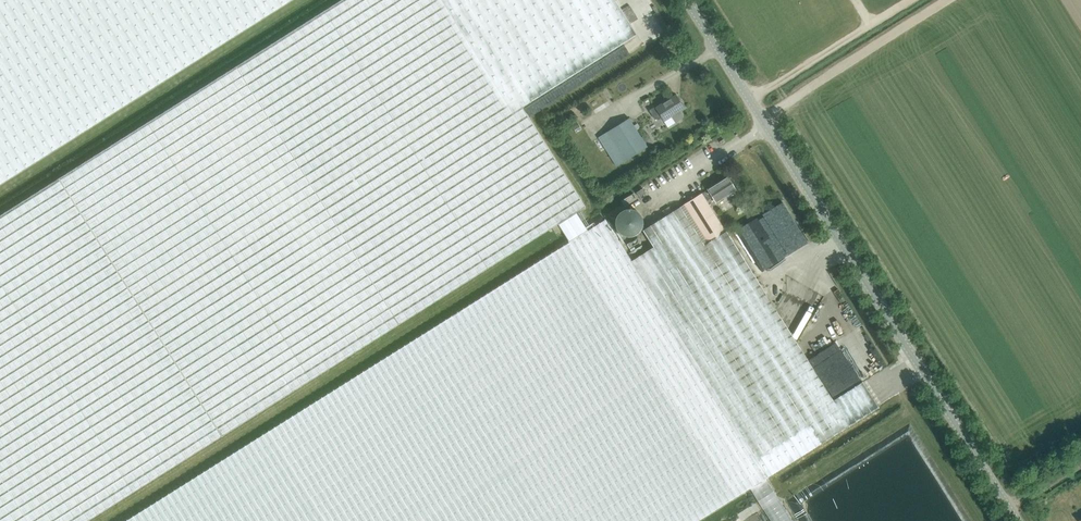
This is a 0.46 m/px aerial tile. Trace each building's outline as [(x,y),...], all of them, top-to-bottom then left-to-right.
[(0,215),(0,520),(87,520),(585,207),(522,108),(636,35),(614,0),(341,0),(0,215)] [(292,0),(0,0),(0,184),(233,37),(292,0)] [(684,106),(682,104),(682,103),(681,104),(676,95),(655,108),(655,109),(650,112),(654,119),(660,116),(663,121),(671,116),(673,120),(675,121),(677,121),(680,118),(681,117),(681,115),(679,111),(684,108),(683,107),(684,107),(684,106)] [(626,161),(647,148),(629,118),(598,138),(616,167),(626,161)] [(702,193),(706,200),(712,197),(715,202),(735,190),(727,177),(707,190),(702,193)] [(702,193),(642,230),(653,247),(631,261),(604,219),(587,230),(576,213),(558,224),(569,241),(268,431),(125,520),(697,520),(878,407),(836,340),(807,358),(726,231),(725,231),(706,200),(702,193)] [(627,236),(629,237),(630,236),(632,236),(633,236),(635,235),(637,234),(638,233),(639,231),(641,230),(641,228),(642,226),(642,224),(643,222),(642,220),(642,219),(641,217),(641,216),(640,214),(639,213),(638,212),(637,211),(635,210),(633,209),(631,209),(629,208),(627,208),(625,209),(624,209),(622,210),(620,211),(619,212),(618,213),(617,215),(616,216),(615,217),(615,219),(615,221),(614,223),(615,224),(615,226),(616,228),(616,230),(618,231),(619,233),(621,234),(622,235),(624,236),(625,236),(627,236)] [(637,237),(624,245),(630,255),(643,247),(637,237)]
